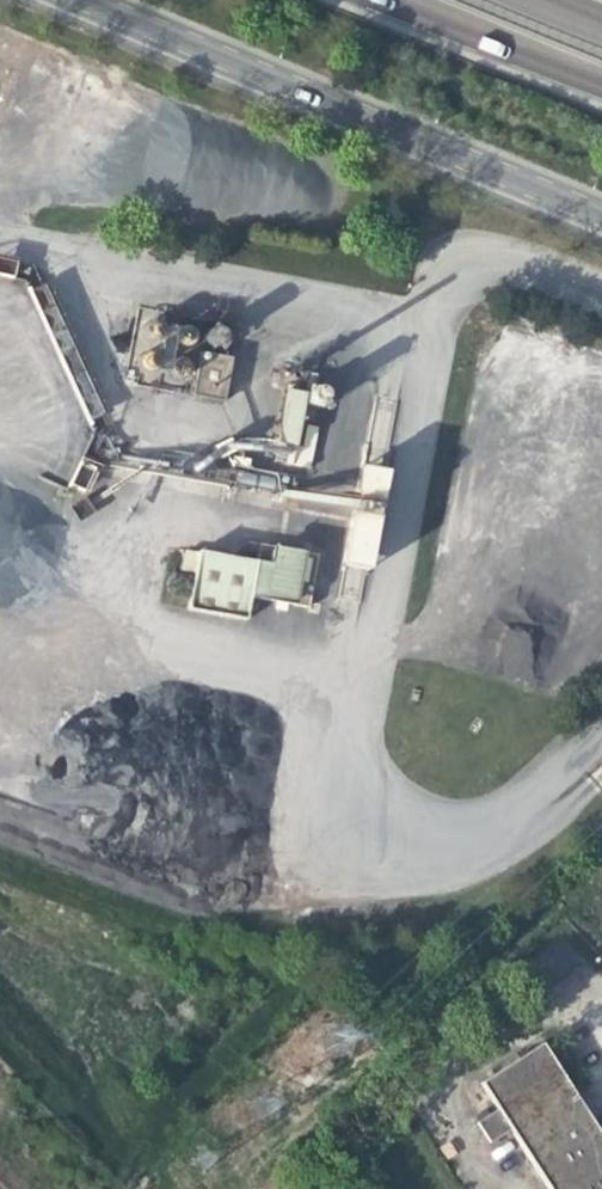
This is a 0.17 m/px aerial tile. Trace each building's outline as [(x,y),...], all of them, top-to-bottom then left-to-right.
[(88,422),(104,415),(44,284),(29,290),(88,422)] [(153,343),(160,340),(160,339),(163,336),(164,330),(161,324),(158,321),(153,320),(151,320),(147,321),(143,325),(142,328),(141,330),(141,334),(143,338),(146,341),(151,343),(153,343)] [(191,346),(192,345),(193,344),(194,339),(194,335),(193,332),(188,328),(183,327),(178,328),(174,331),(173,335),(172,338),(174,344),(175,346),(180,349),(187,349),(191,346)] [(223,402),(231,358),(198,352),(189,394),(223,402)] [(136,363),(137,367),(137,368),(140,371),(144,374),(148,374),(153,373),(155,370),(158,364),(157,360),(156,356),(153,354),(150,353),(142,353),(140,354),(137,359),(136,363)] [(182,378),(185,376),(186,375),(188,371),(188,365),(185,360),(180,357),(175,357),(169,360),(166,365),(166,369),(167,373),(170,377),(174,379),(179,379),(182,378)] [(308,392),(307,394),(307,395),(307,397),(308,401),(310,403),(314,404),(318,404),(321,401),(323,397),(322,391),(317,388),(312,389),(308,392)] [(294,443),(305,393),(285,390),(275,440),(294,443)] [(367,569),(385,471),(359,465),(339,564),(367,569)] [(310,607),(318,556),(256,541),(253,560),(197,549),(185,605),(246,619),(251,595),(310,607)] [(503,628),(502,674),(530,675),(531,629),(503,628)] [(535,967),(556,983),(577,955),(556,939),(535,967)] [(499,1114),(511,1134),(547,1188),(601,1188),(601,1139),(539,1044),(479,1084),(499,1114)] [(490,1148),(511,1134),(499,1114),(477,1129),(490,1148)]
